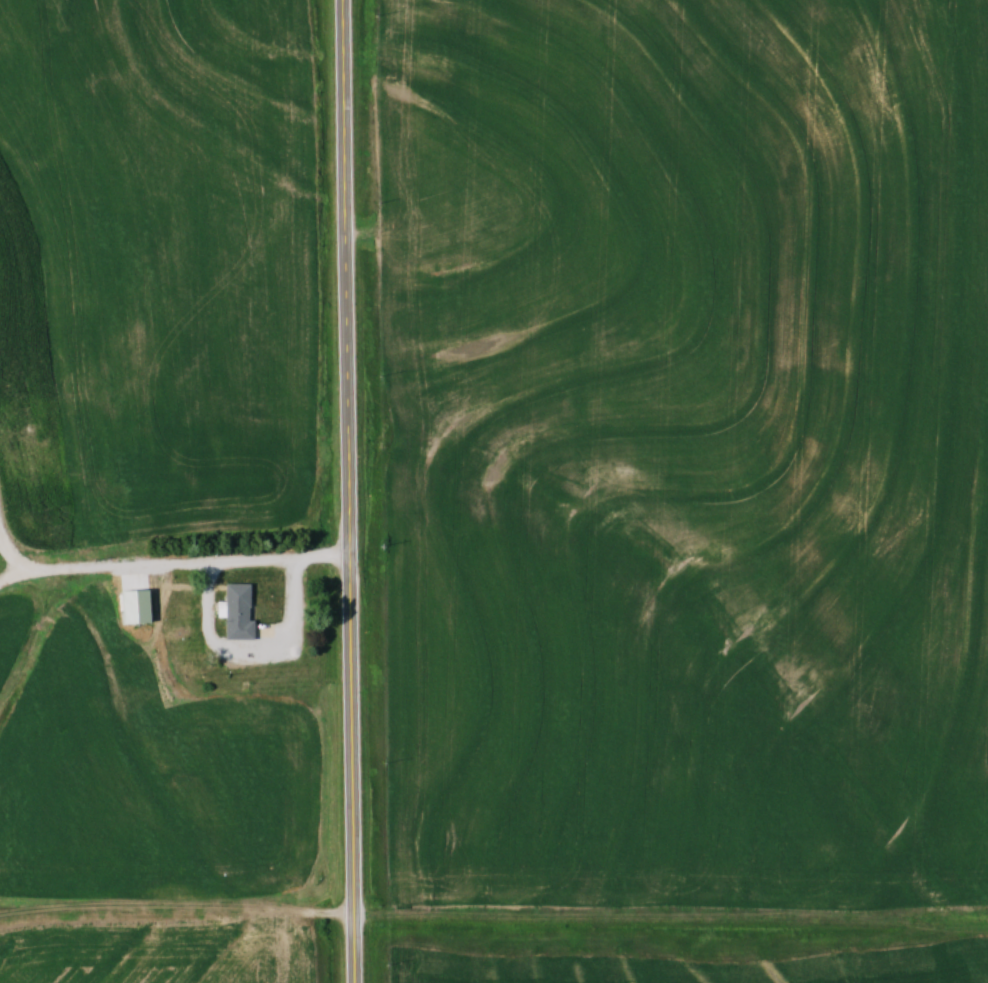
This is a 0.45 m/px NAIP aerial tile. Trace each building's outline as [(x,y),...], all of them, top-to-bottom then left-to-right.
[(251,639),(251,621),(248,621),(248,584),(223,583),(223,639),(251,639)]
